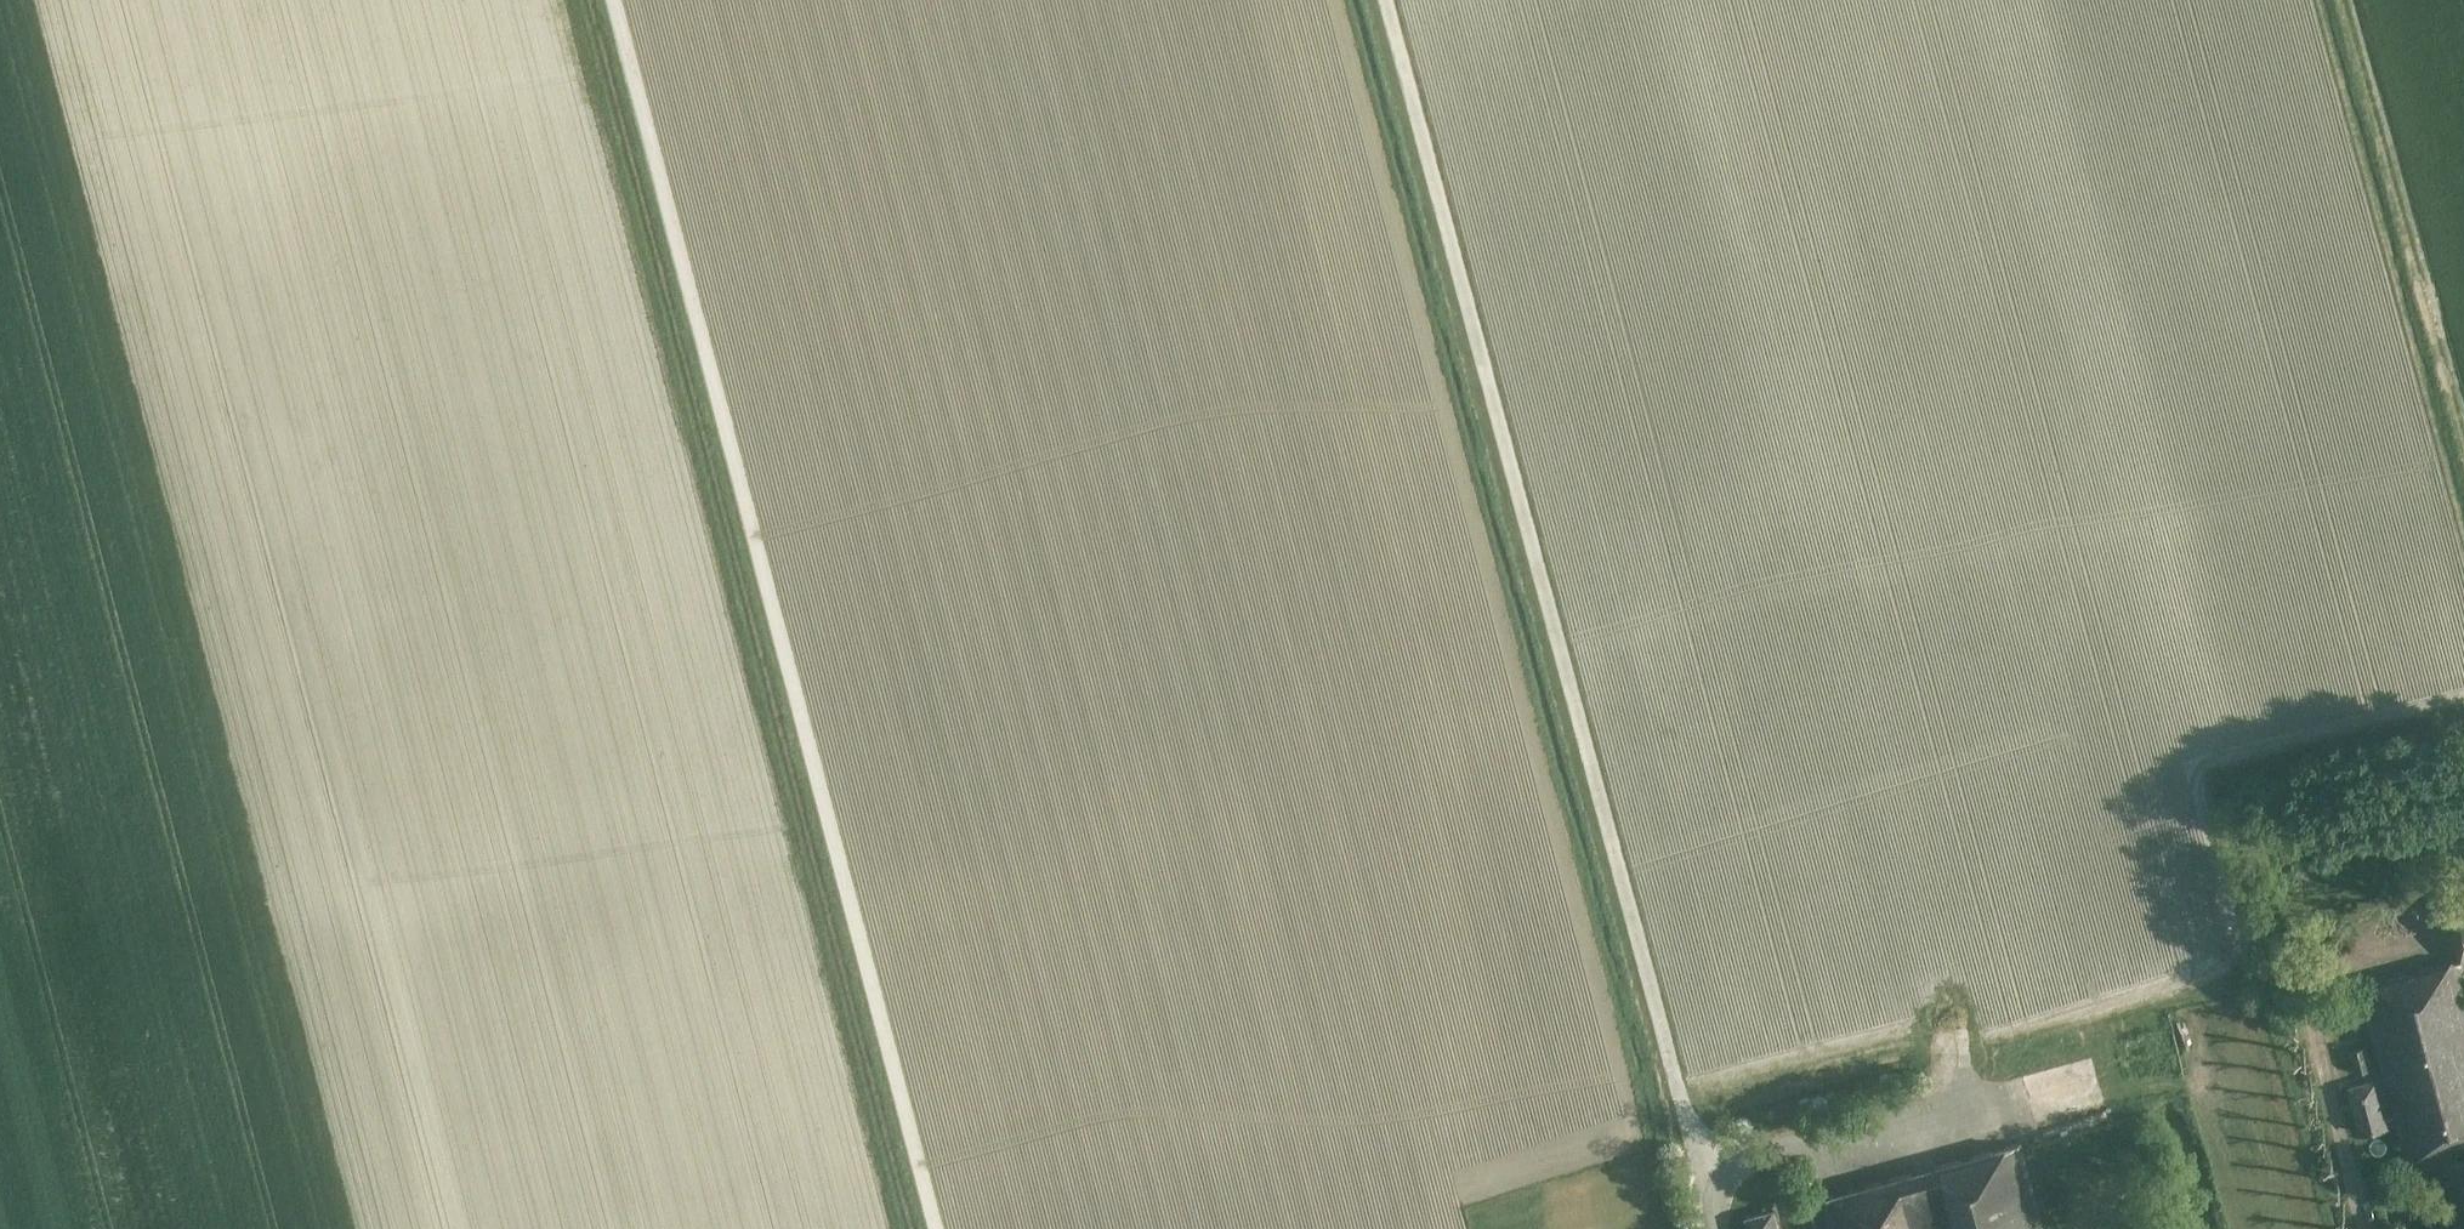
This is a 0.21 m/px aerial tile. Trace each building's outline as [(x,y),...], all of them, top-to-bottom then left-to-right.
[(2444,895),(2461,958),(2361,985),(2385,1076),(2385,1077),(2395,1115),(2395,1116),(2397,1122),(2407,1162),(2422,1158),(2440,1153),(2457,1217),(2439,1222),(2441,1228),(2463,1228),(2463,1154),(2462,1147),(2463,1146),(2463,890),(2444,895)] [(2372,1067),(2366,1045),(2349,1050),(2354,1072),(2372,1067)] [(2348,1085),(2360,1131),(2387,1124),(2386,1118),(2394,1116),(2383,1076),(2348,1085)] [(2100,1089),(2060,1094),(2062,1113),(2103,1107),(2100,1089)] [(1810,1209),(1816,1228),(2043,1228),(2021,1144),(1819,1199),(1820,1206),(1810,1209)] [(1772,1211),(1745,1219),(1748,1228),(1777,1228),(1772,1211)]
